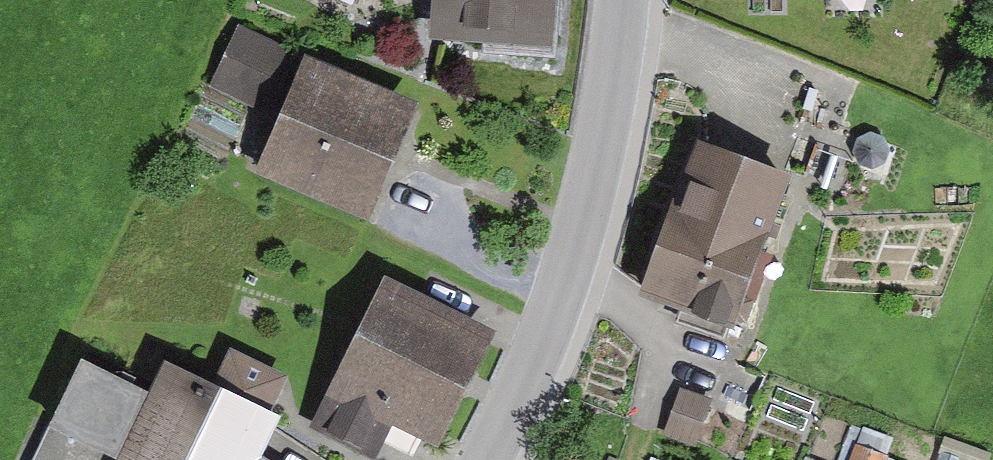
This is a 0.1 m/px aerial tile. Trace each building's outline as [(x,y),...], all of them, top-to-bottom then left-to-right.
[(434,47),(553,54),(556,0),(437,0),(434,47)] [(281,47),(240,29),(214,88),(254,107),(281,47)] [(419,106),(308,63),(262,180),(374,223),(419,106)] [(797,185),(703,146),(641,298),(735,336),(797,185)] [(387,289),(315,434),(367,459),(377,459),(393,427),(441,451),(495,343),(387,289)] [(164,361),(149,388),(81,358),(33,459),(271,459),(262,454),(282,416),(164,361)] [(691,364),(673,412),(704,424),(723,376),(691,364)]
